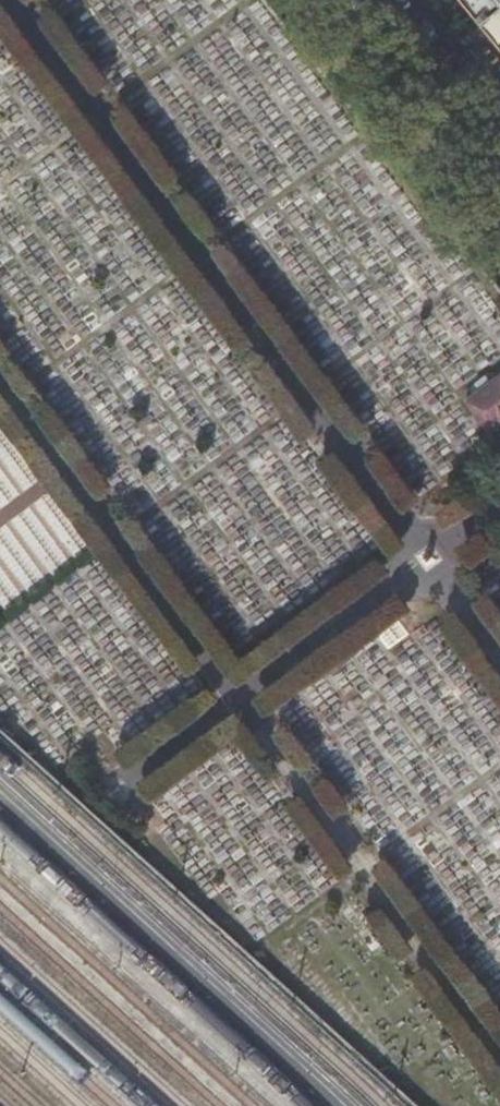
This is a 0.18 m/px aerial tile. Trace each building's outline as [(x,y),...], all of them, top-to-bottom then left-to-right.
[(497,25),(499,22),(499,0),(477,0),(497,25)] [(491,383),(486,376),(477,383),(482,390),(467,401),(492,434),(499,429),(499,376),(491,383)]
